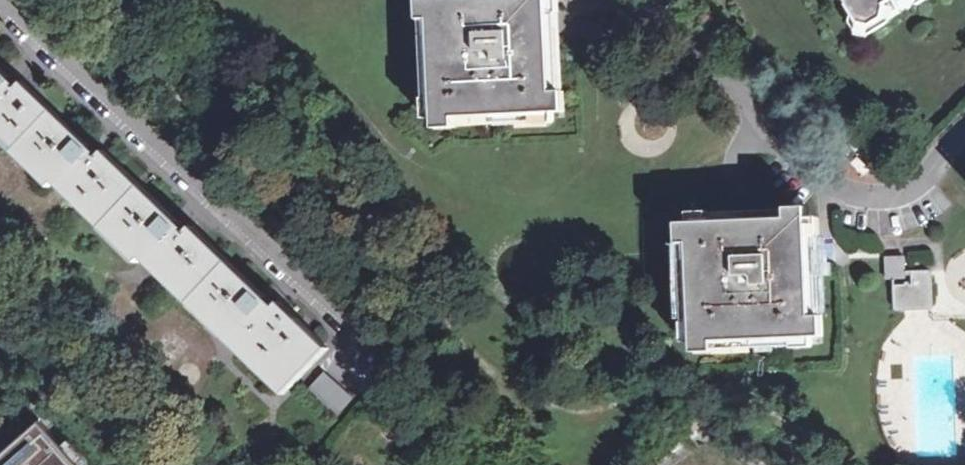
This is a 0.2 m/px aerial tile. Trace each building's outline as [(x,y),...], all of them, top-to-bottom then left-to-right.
[(436,118),(556,111),(551,0),(431,0),(436,118)] [(860,17),(865,25),(876,27),(887,20),(890,6),(899,0),(849,0),(860,17)] [(890,6),(887,20),(876,27),(865,25),(860,17),(855,21),(854,26),(860,36),(873,38),(894,24),(895,14),(912,3),(923,6),(931,0),(899,0),(890,6)] [(12,97),(76,160),(56,182),(67,193),(71,189),(142,259),(144,258),(156,269),(175,248),(246,316),(226,337),(238,348),(246,339),(286,377),(320,342),(307,330),(310,326),(282,300),(278,305),(261,289),(257,293),(205,244),(210,239),(193,225),(189,230),(106,150),(102,154),(84,138),(79,142),(35,99),(39,95),(25,80),(20,85),(1,66),(0,65),(0,110),(12,97)] [(79,142),(84,138),(39,95),(35,99),(79,142)] [(0,110),(0,127),(56,182),(76,160),(12,97),(0,110)] [(691,222),(695,341),(815,336),(809,217),(691,222)] [(257,293),(261,289),(235,264),(210,239),(205,244),(257,293)] [(175,248),(156,269),(226,337),(246,316),(175,248)] [(905,256),(886,257),(887,278),(905,277),(905,256)] [(934,304),(933,274),(931,271),(928,270),(912,270),(913,283),(893,284),(895,309),(929,308),(932,306),(934,304)] [(324,370),(307,389),(336,416),(354,397),(324,370)] [(0,456),(0,464),(56,464),(48,456),(57,448),(35,424),(0,456)] [(57,448),(48,456),(56,464),(73,464),(57,448)]
